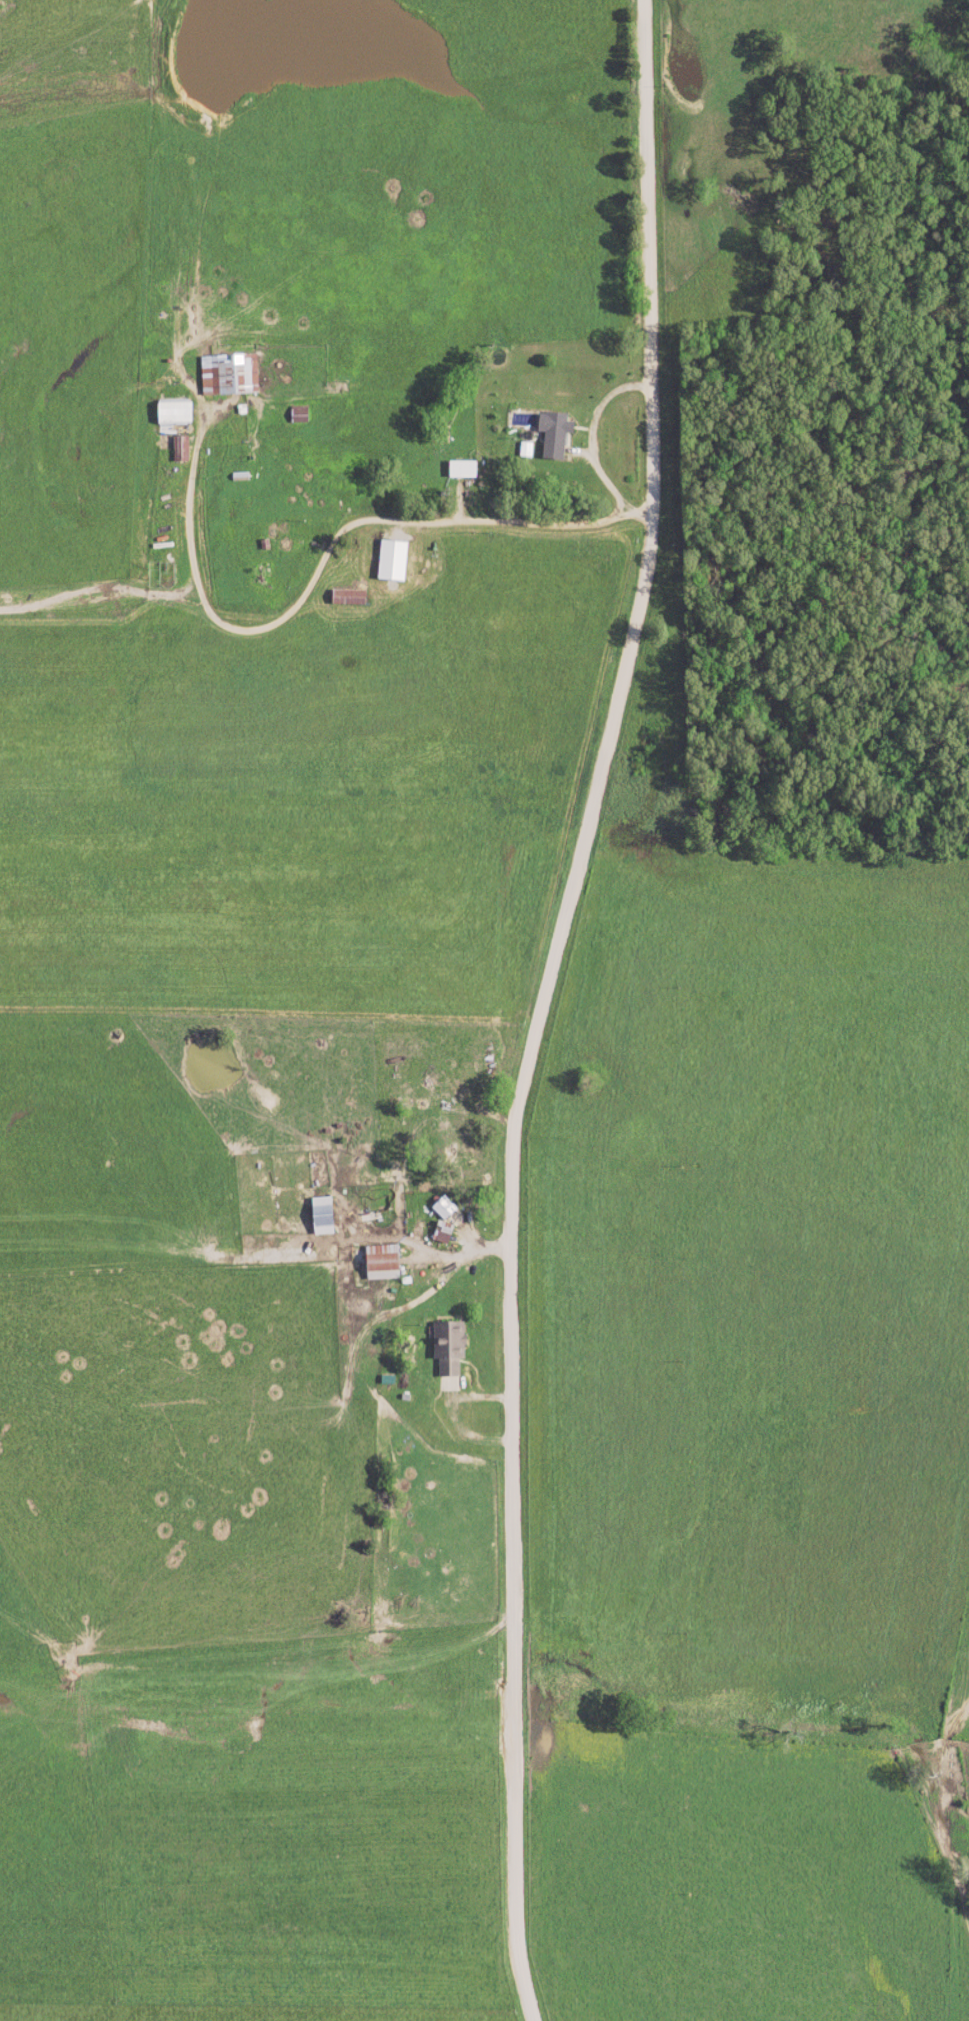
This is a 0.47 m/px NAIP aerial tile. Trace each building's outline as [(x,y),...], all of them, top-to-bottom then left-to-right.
[(188,402),(155,403),(155,425),(188,425),(188,402)] [(541,460),(561,461),(564,434),(571,434),(572,422),(566,422),(566,415),(537,413),(536,432),(543,433),(541,460)] [(447,478),(476,479),(477,462),(447,462),(447,478)] [(375,580),(405,583),(409,544),(380,541),(375,580)] [(364,606),(364,591),(330,591),(330,606),(364,606)] [(442,1220),(454,1209),(442,1196),(430,1207),(442,1220)] [(310,1198),(311,1234),(331,1234),(330,1197),(310,1198)] [(432,1241),(448,1244),(451,1227),(435,1224),(432,1241)] [(398,1279),(397,1246),(363,1246),(364,1279),(398,1279)] [(458,1377),(458,1359),(464,1359),(464,1322),(432,1322),(432,1359),(438,1359),(438,1377),(458,1377)]
